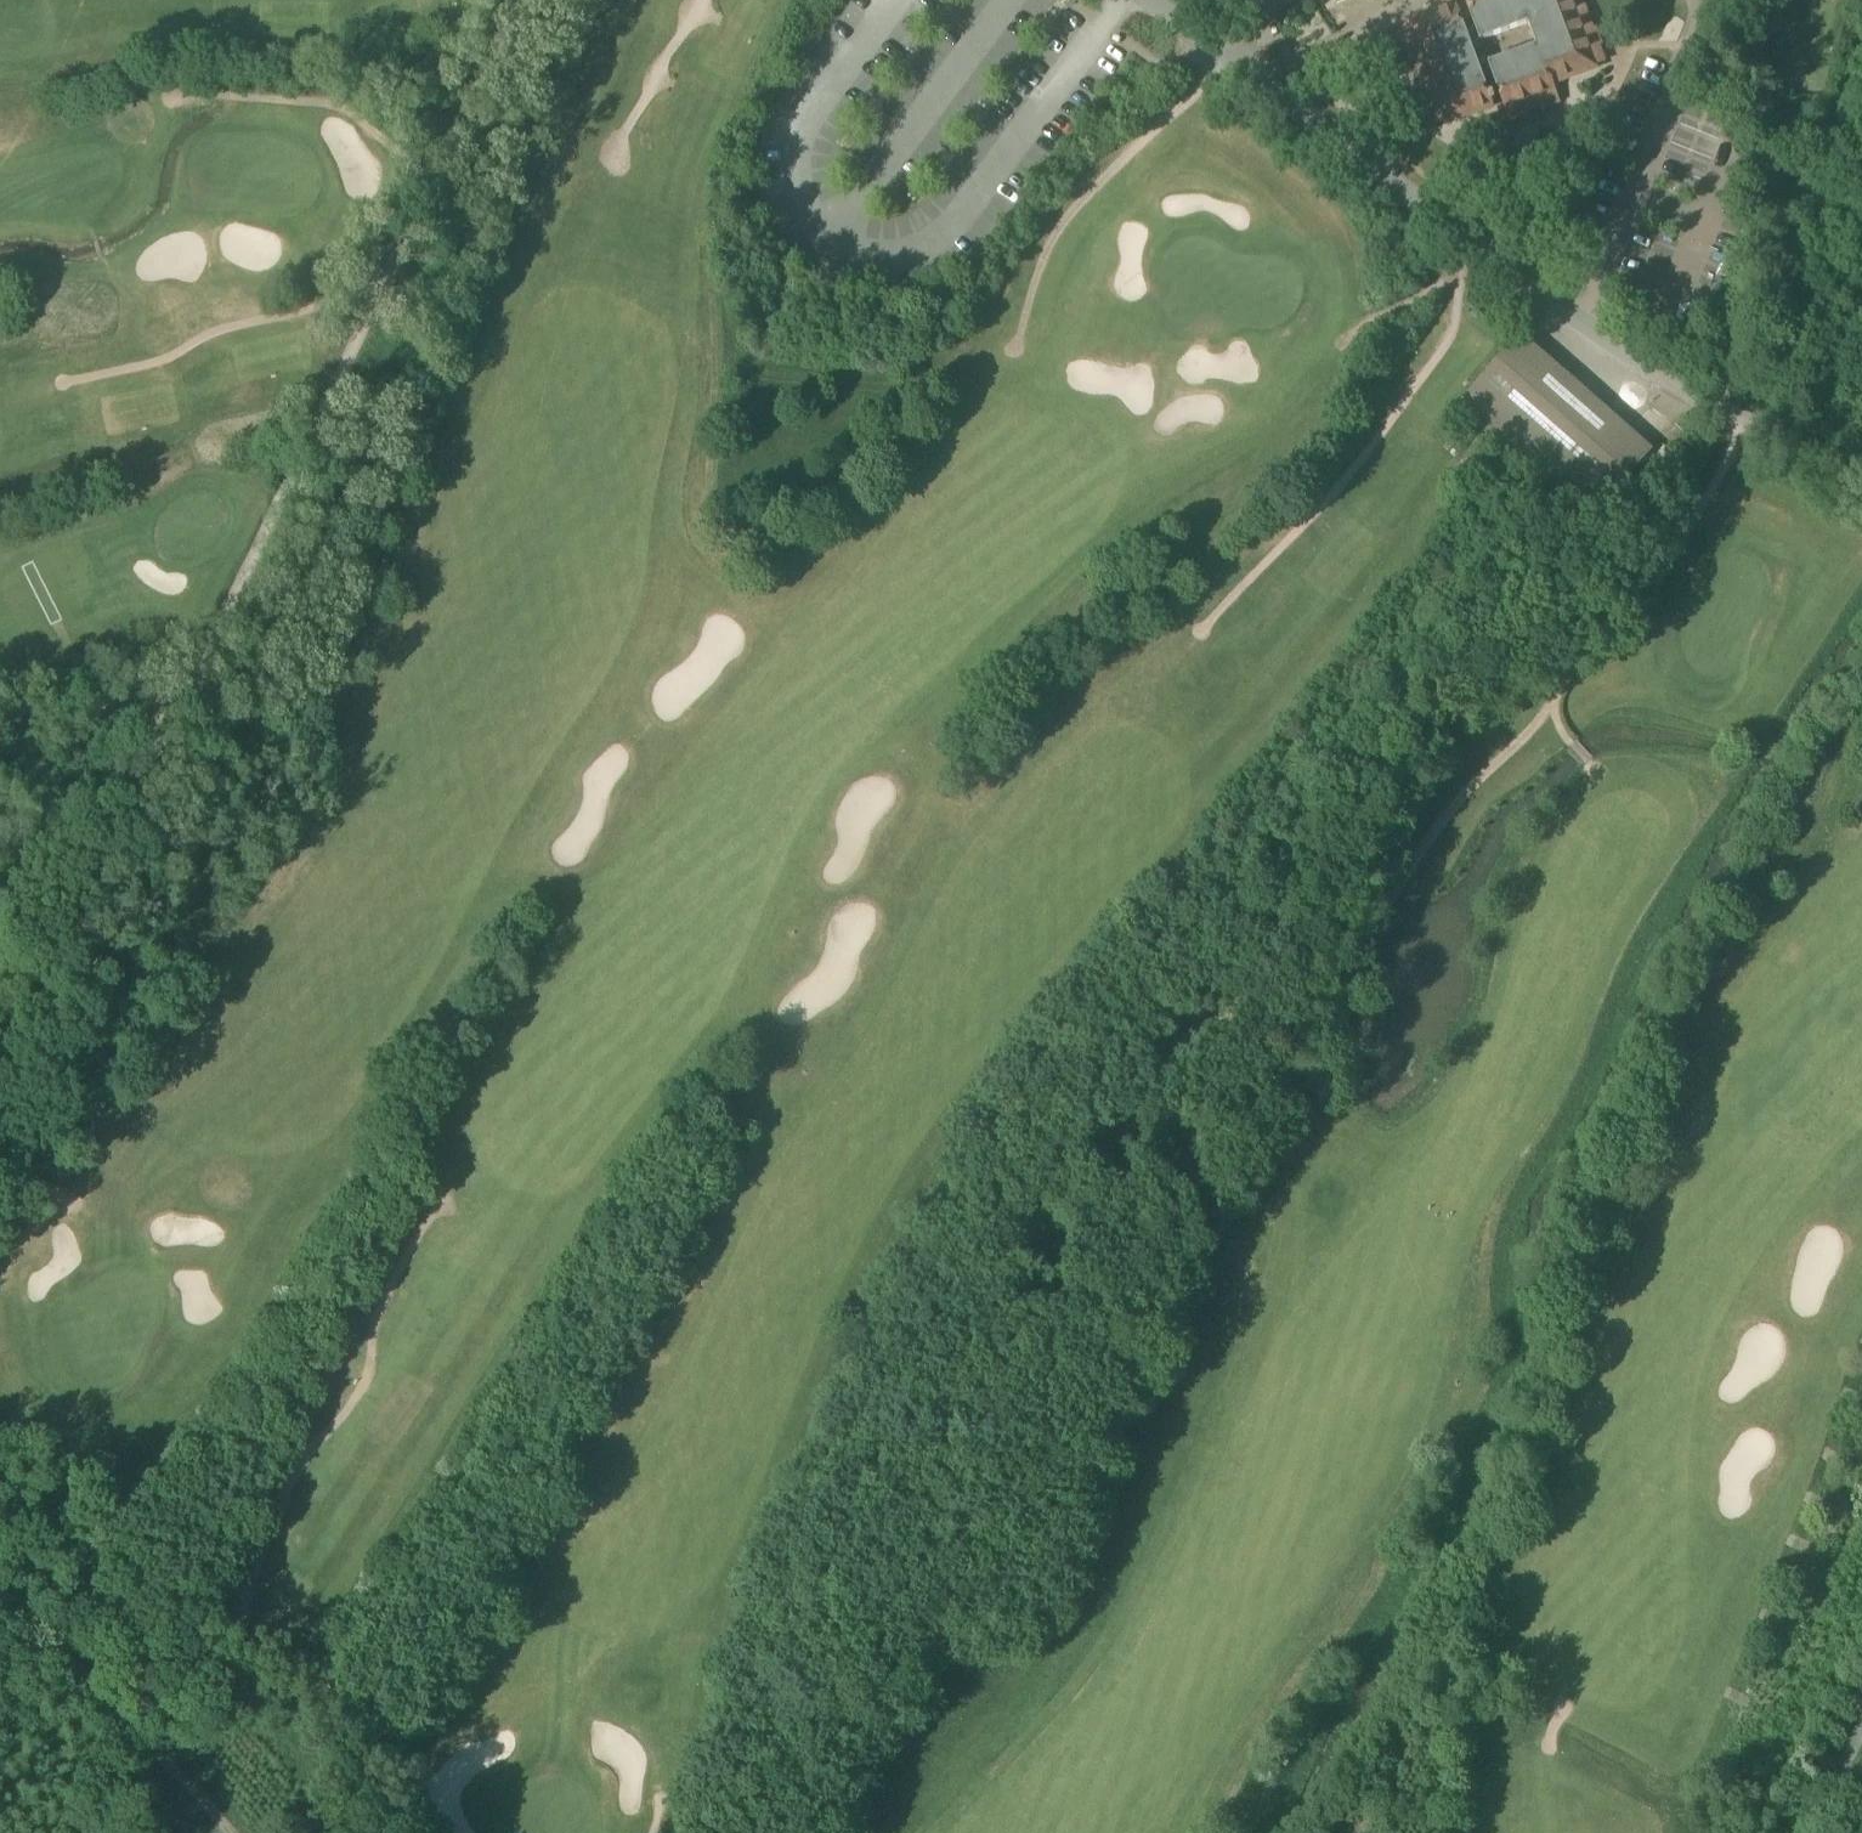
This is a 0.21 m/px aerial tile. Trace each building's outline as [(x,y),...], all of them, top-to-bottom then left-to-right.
[(1516,343),(1457,409),(1492,439),(1588,524),(1646,459),(1516,343)]
